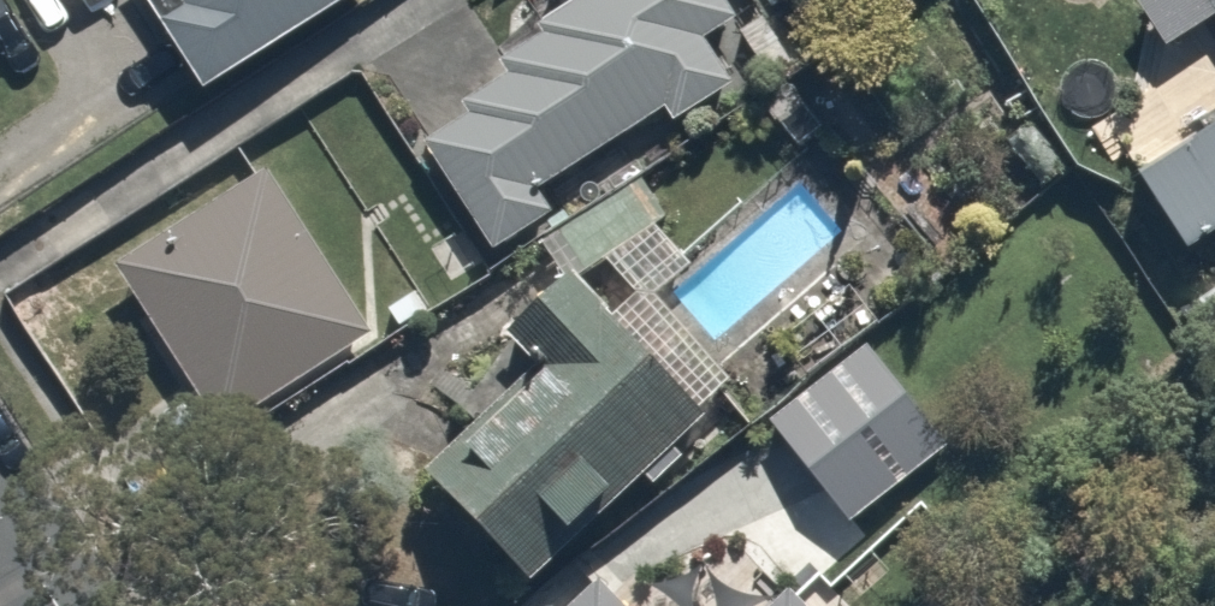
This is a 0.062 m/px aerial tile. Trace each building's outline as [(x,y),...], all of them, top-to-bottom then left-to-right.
[(128,11),(200,98),(319,0),(142,0),(128,11)] [(667,98),(676,111),(728,77),(701,37),(738,13),(729,0),(565,0),(532,20),(540,31),(500,57),(508,69),(462,99),(470,111),(423,141),(493,249),(553,211),(535,182),(667,98)] [(1141,170),(1189,243),(1214,227),(1214,123),(1141,170)] [(369,325),(265,165),(113,262),(217,422),(369,325)] [(692,262),(630,203),(582,252),(644,311),(692,262)] [(686,409),(556,269),(494,327),(513,348),(428,427),(448,448),(419,475),(511,573),(686,409)] [(927,412),(860,327),(753,410),(819,496),(927,412)] [(586,576),(557,605),(618,605),(586,576)] [(781,586),(762,605),(803,605),(781,586)]
